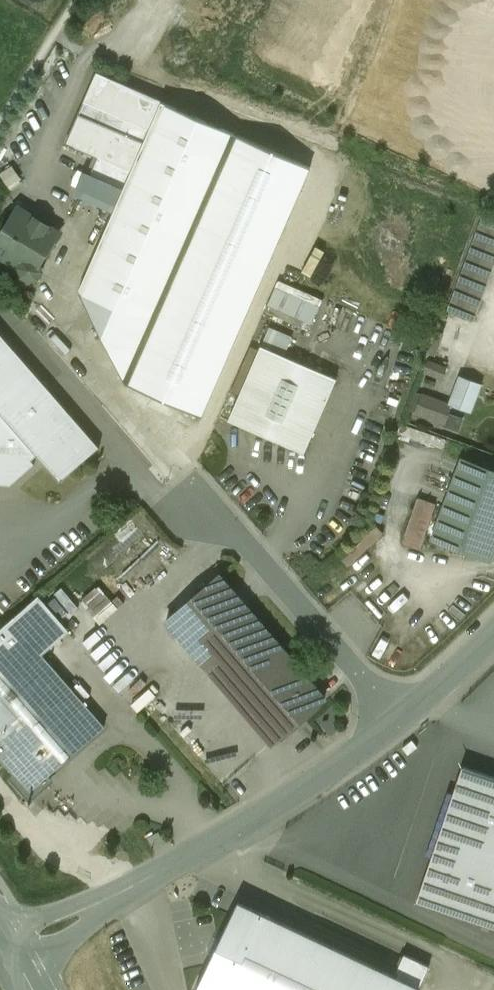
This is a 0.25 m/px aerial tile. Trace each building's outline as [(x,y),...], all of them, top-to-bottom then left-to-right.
[(237,134),(96,73),(65,143),(97,156),(80,194),(114,210),(79,291),(126,385),(127,384),(237,134)] [(310,165),(237,134),(127,384),(204,417),(310,165)] [(0,238),(0,257),(3,256),(21,268),(23,275),(29,278),(36,277),(39,271),(38,264),(57,233),(18,209),(0,238)] [(448,312),(474,321),(493,268),(493,220),(483,216),(448,312)] [(266,304),(311,324),(323,297),(278,277),(266,304)] [(292,338),(269,328),(261,346),(284,356),(292,338)] [(437,330),(429,353),(435,355),(444,333),(437,330)] [(0,334),(0,485),(10,485),(34,464),(31,461),(36,456),(59,482),(99,447),(0,334)] [(284,356),(261,346),(229,421),(303,453),(336,378),(284,356)] [(447,367),(428,360),(423,372),(442,380),(447,367)] [(416,392),(409,410),(414,412),(421,394),(416,392)] [(443,402),(421,394),(414,412),(436,420),(443,402)] [(445,424),(458,428),(461,416),(449,412),(445,424)] [(461,460),(432,539),(450,546),(453,547),(453,546),(469,553),(472,554),(472,553),(490,560),(493,550),(493,472),(482,467),(480,466),(479,467),(461,460)] [(418,494),(401,540),(419,547),(436,501),(418,494)] [(325,698),(222,577),(169,622),(272,743),(325,698)] [(0,629),(0,756),(18,776),(30,790),(45,778),(104,726),(41,654),(69,630),(38,596),(0,629)] [(462,766),(416,901),(493,927),(493,777),(462,766)] [(238,902),(196,989),(418,989),(419,988),(394,976),(238,902)] [(429,966),(404,954),(394,976),(419,988),(429,966)]
